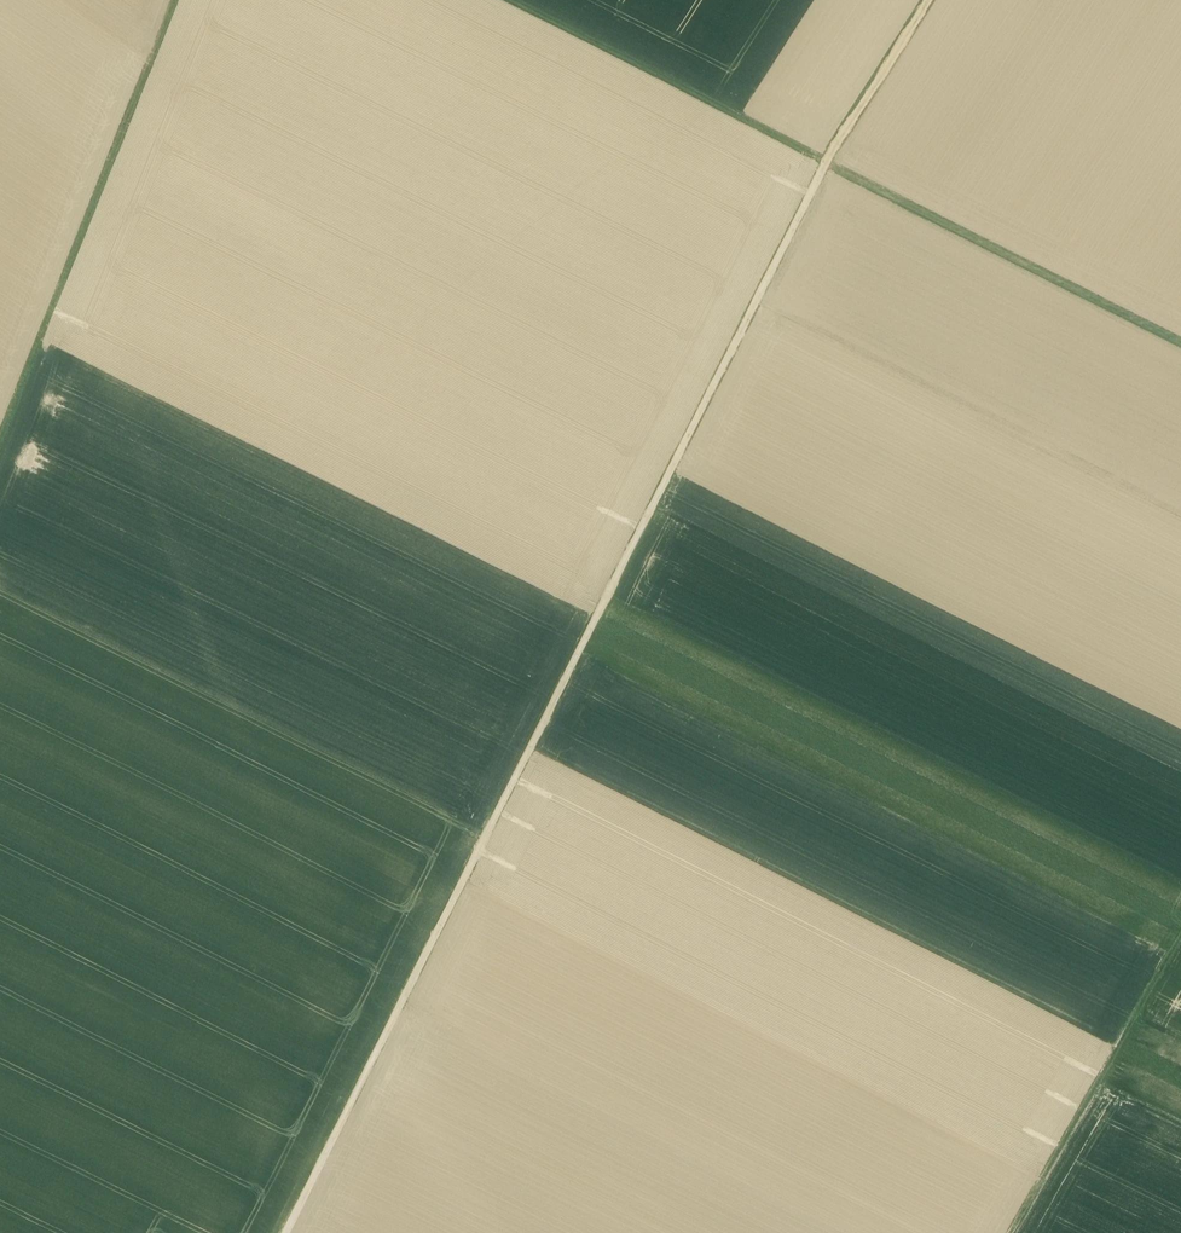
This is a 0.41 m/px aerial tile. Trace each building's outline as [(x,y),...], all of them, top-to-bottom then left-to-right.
[(386,1046),(375,1077),(384,1080),(395,1050),(386,1046)]
